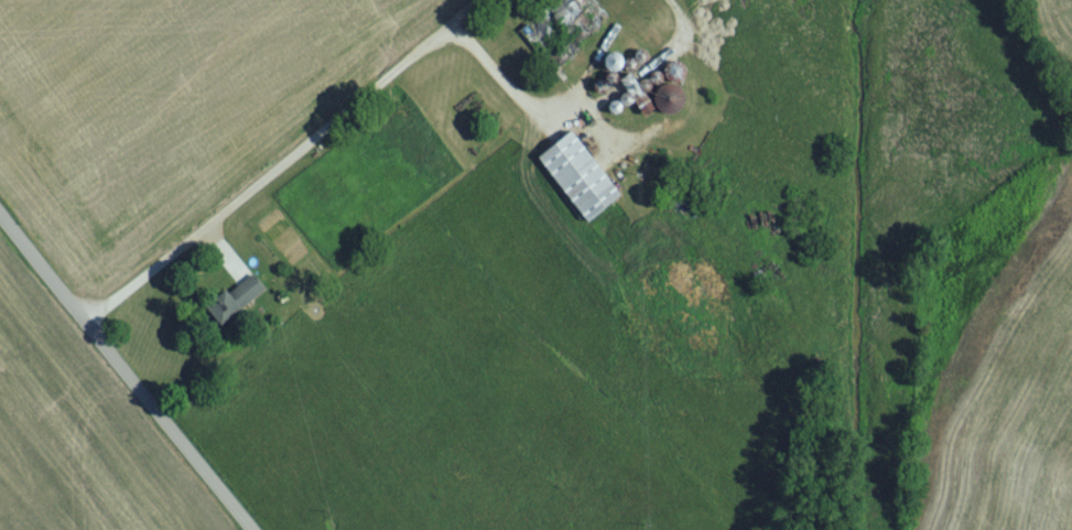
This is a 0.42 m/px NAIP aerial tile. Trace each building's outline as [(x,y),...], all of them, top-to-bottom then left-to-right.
[(577,135),(538,162),(586,233),(625,207),(577,135)] [(222,332),(269,302),(256,280),(208,310),(222,332)]
